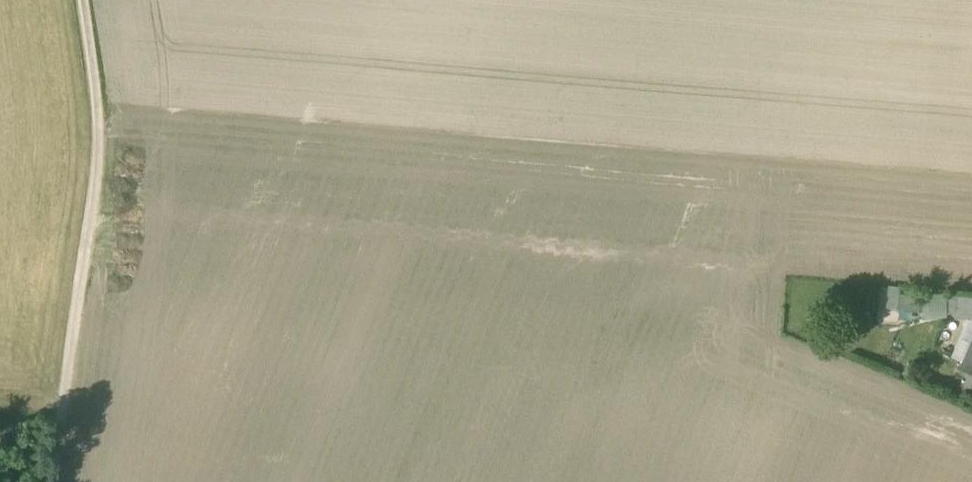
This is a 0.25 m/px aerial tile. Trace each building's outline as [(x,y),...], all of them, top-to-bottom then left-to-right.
[(948,310),(959,311),(960,296),(949,295),(948,310)] [(960,296),(959,311),(971,312),(971,297),(960,296)]
